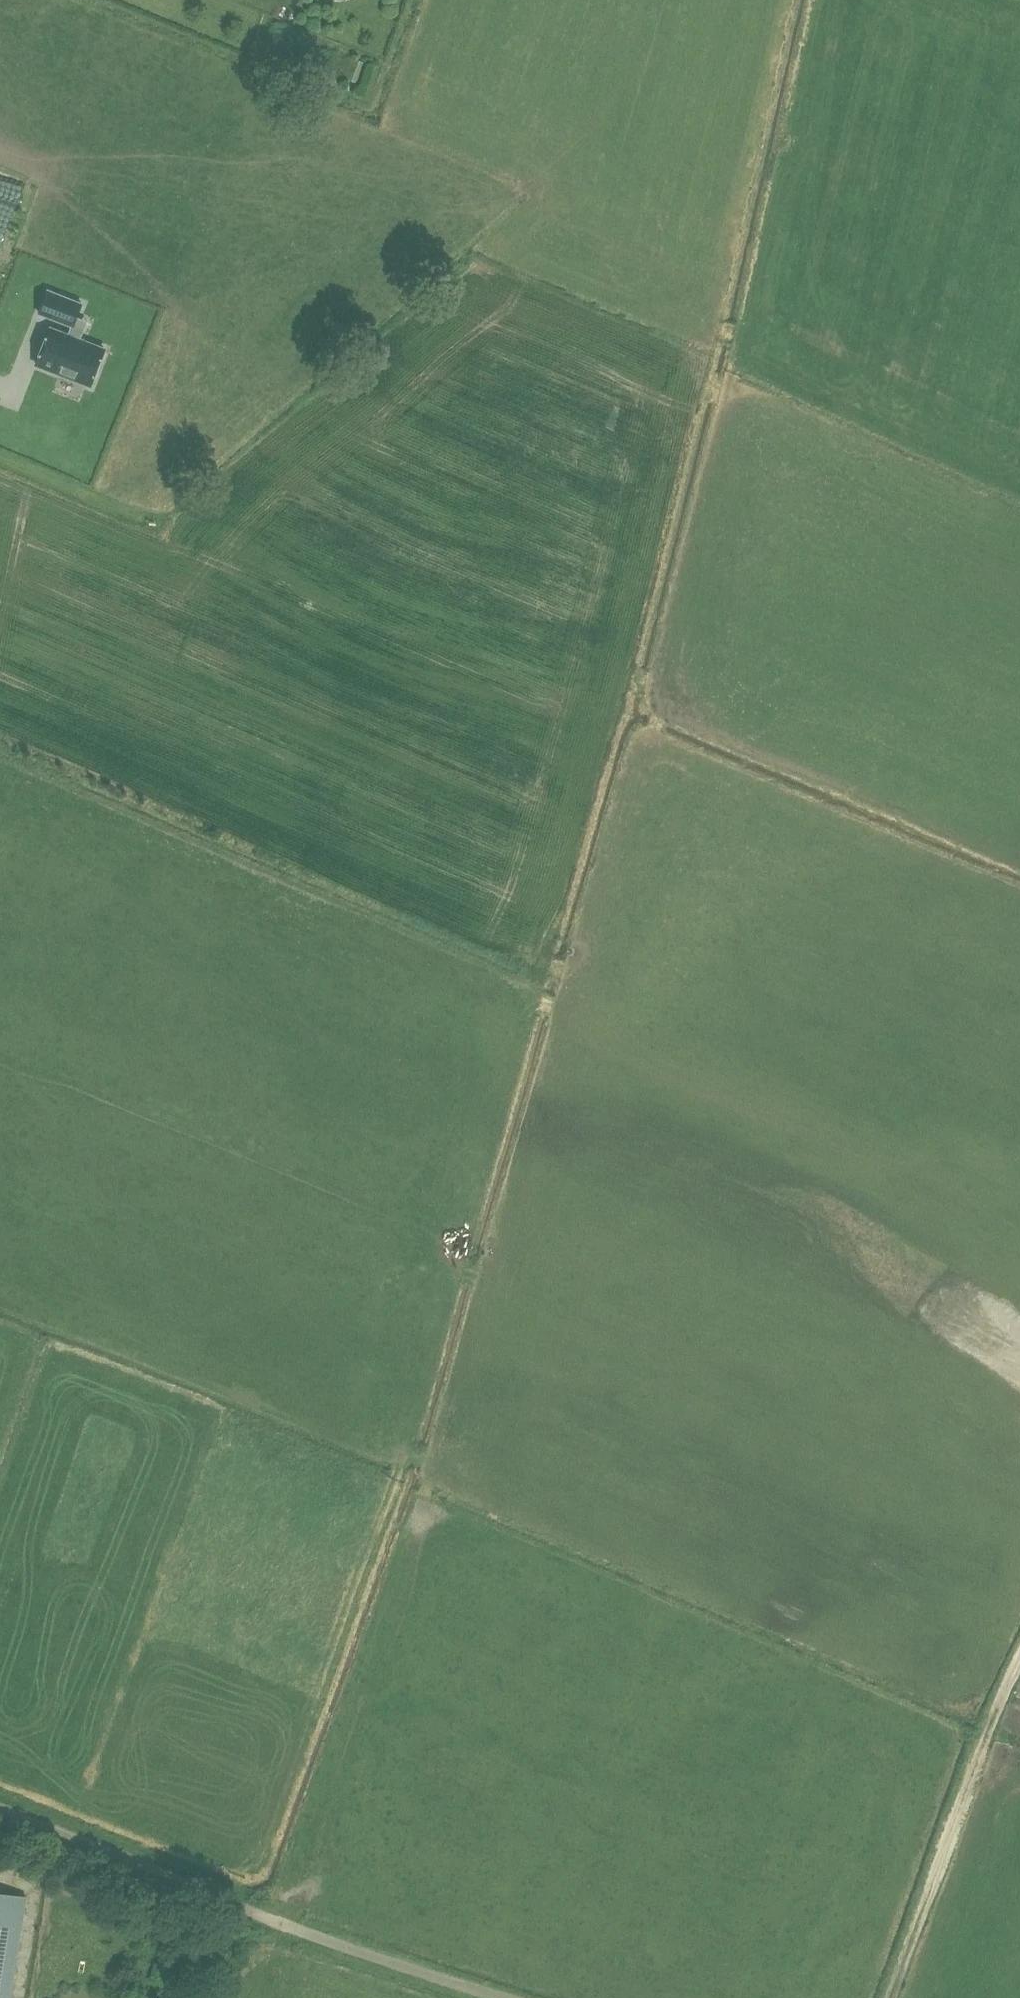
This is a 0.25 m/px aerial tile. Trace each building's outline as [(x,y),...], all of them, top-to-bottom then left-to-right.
[(82,303),(49,291),(40,313),(73,326),(82,303)] [(105,348),(48,326),(34,362),(91,384),(105,348)] [(27,1895),(0,1891),(0,1997),(9,1997),(27,1895)]
